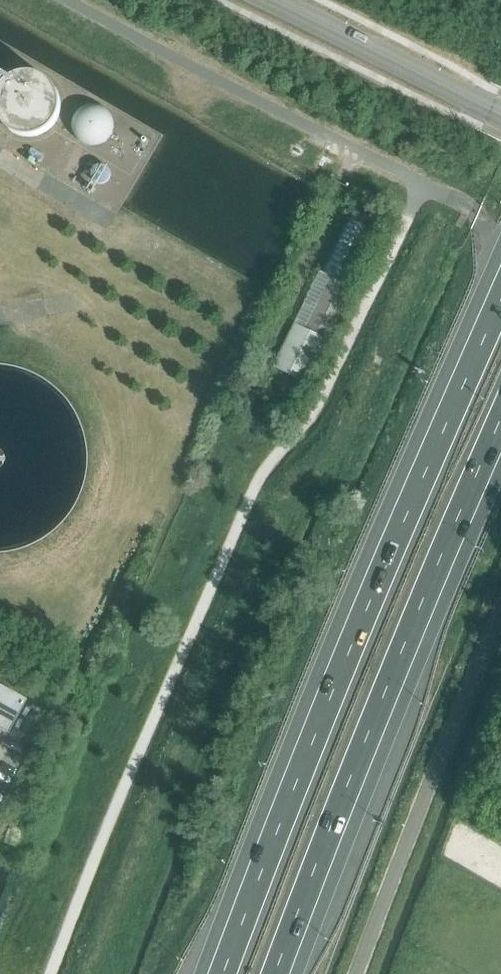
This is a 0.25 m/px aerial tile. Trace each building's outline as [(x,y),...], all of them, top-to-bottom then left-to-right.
[(65,125),(69,109),(65,93),(53,81),(37,76),(21,81),(9,92),(5,108),(9,124),(21,136),(37,141),(53,137),(65,125)] [(111,139),(114,129),(112,119),(104,112),(95,109),(85,112),(77,119),(75,129),(77,139),(84,146),(94,149),(104,146),(111,139)] [(363,226),(367,218),(352,210),(321,272),(331,277),(306,329),(296,324),(274,368),(307,383),(328,340),(350,295),(341,291),(340,290),(343,283),(340,281),(367,228),(363,226)] [(6,735),(26,701),(0,687),(0,732),(6,735)]
